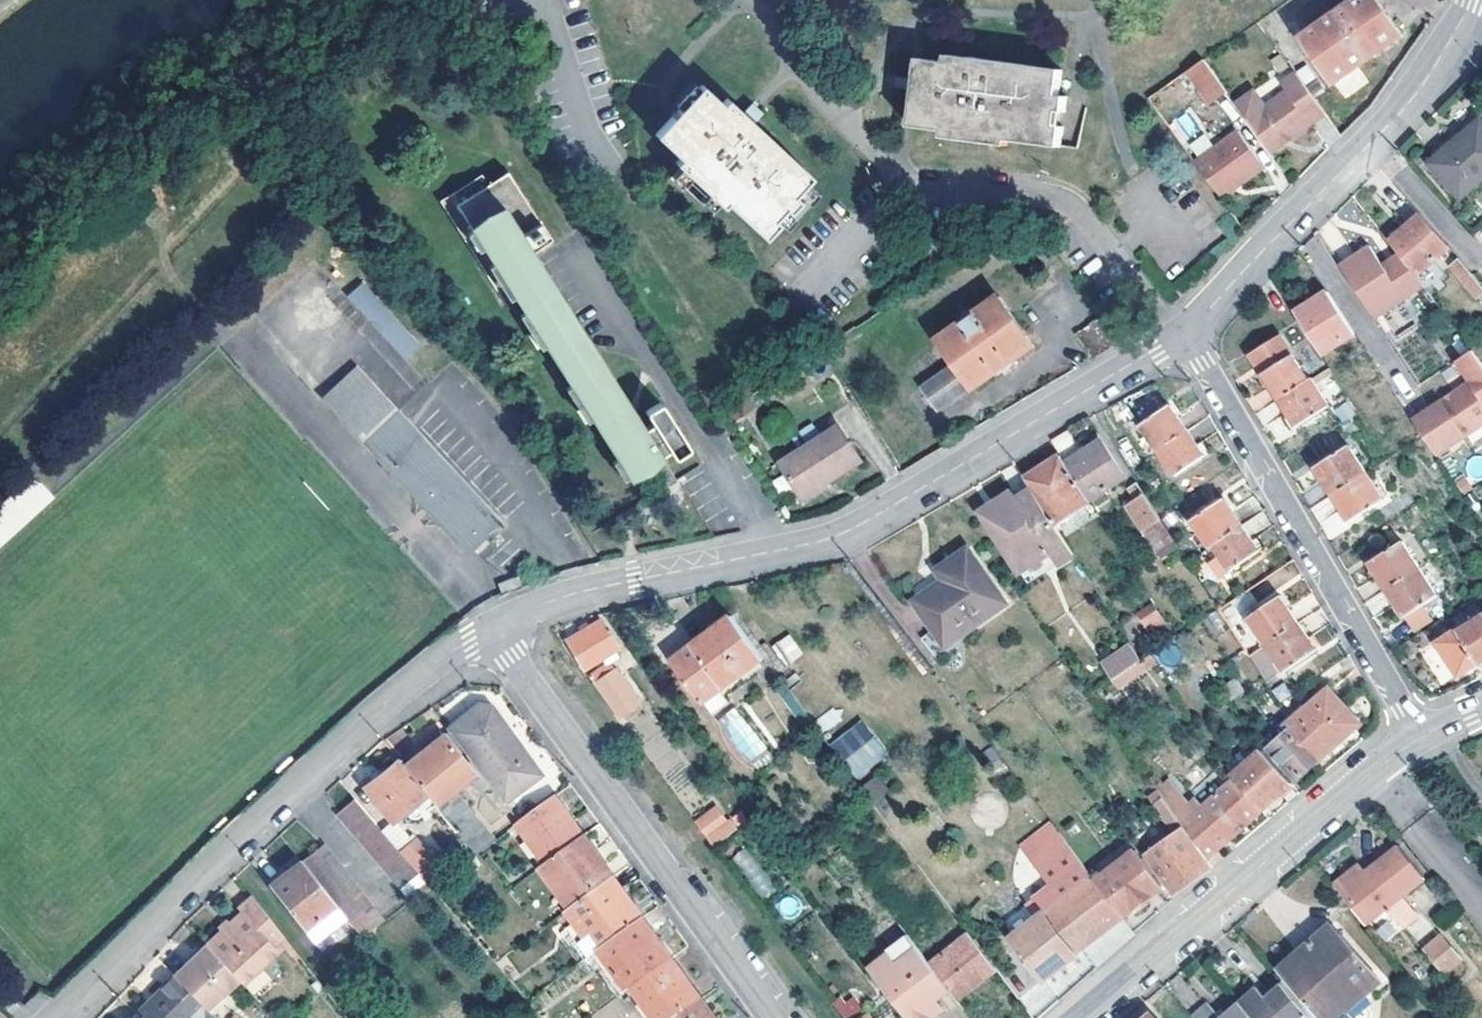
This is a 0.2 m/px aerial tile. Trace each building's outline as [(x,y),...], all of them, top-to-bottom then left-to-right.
[(1303,37),(1337,85),(1404,37),(1378,0),(1356,0),(1303,37)] [(946,62),(921,59),(918,84),(912,126),(945,130),(944,137),(1007,145),(1008,139),(1059,145),(1062,127),(1057,126),(1059,110),(1063,111),(1066,97),(1058,95),(1061,70),(948,55),(946,62)] [(1228,92),(1209,64),(1208,64),(1206,64),(1205,64),(1204,63),(1204,62),(1205,60),(1206,59),(1205,59),(1189,71),(1209,99),(1216,100),(1228,92)] [(1256,90),(1237,104),(1271,152),(1328,113),(1297,72),(1282,82),(1288,90),(1266,105),(1256,90)] [(675,113),(656,133),(682,157),(678,162),(722,205),(727,201),(765,236),(778,223),(774,218),(785,207),(789,210),(798,200),(793,194),(810,176),(747,116),(728,98),(722,103),(702,84),(675,113)] [(1461,138),(1456,132),(1448,139),(1453,145),(1432,164),(1461,197),(1481,179),(1481,122),(1481,121),(1461,138)] [(1241,133),(1197,164),(1222,200),(1234,192),(1235,183),(1241,179),(1244,184),(1265,169),(1241,133)] [(656,460),(664,455),(671,450),(675,457),(690,448),(662,402),(647,411),(653,422),(645,428),(532,250),(522,234),(541,221),(509,171),(489,184),(462,201),(488,243),(473,252),(504,300),(519,292),(633,474),(656,460)] [(462,201),(489,184),(483,174),(441,200),(473,252),(488,243),(462,201)] [(1235,183),(1234,192),(1244,184),(1241,179),(1235,183)] [(1421,214),(1390,242),(1398,253),(1416,275),(1449,247),(1421,214)] [(551,237),(541,221),(522,234),(532,250),(551,237)] [(1367,248),(1343,267),(1377,320),(1424,286),(1416,275),(1398,253),(1380,266),(1367,248)] [(1459,259),(1449,267),(1477,301),(1481,296),(1481,286),(1459,259)] [(361,282),(345,299),(408,360),(424,343),(361,282)] [(1296,313),(1323,355),(1357,334),(1329,292),(1296,313)] [(976,310),(959,321),(961,325),(939,340),(956,364),(924,387),(939,408),(972,387),(974,390),(997,374),(997,376),(1013,365),(1013,363),(1036,347),(1000,297),(978,312),(976,310)] [(954,315),(959,321),(976,310),(972,303),(954,315)] [(1120,344),(1102,318),(1079,334),(1095,358),(1120,344)] [(1280,399),(1309,382),(1281,335),(1252,354),(1280,399)] [(1413,421),(1437,457),(1481,427),(1481,362),(1474,349),(1456,361),(1471,383),(1452,396),(1453,397),(1444,404),(1443,402),(1413,421)] [(368,437),(396,411),(355,367),(326,393),(368,437)] [(1309,382),(1280,399),(1297,426),(1329,406),(1313,379),(1309,382)] [(1452,396),(1443,402),(1444,404),(1453,397),(1452,396)] [(1350,402),(1334,408),(1339,422),(1355,417),(1350,402)] [(1143,426),(1160,451),(1188,432),(1171,407),(1143,426)] [(368,437),(472,549),(500,523),(396,411),(368,437)] [(841,427),(783,463),(804,497),(861,460),(841,427)] [(1083,453),(1069,430),(1052,441),(1062,455),(1091,501),(1125,478),(1101,441),(1083,453)] [(1188,432),(1160,451),(1177,475),(1205,456),(1188,432)] [(1334,494),(1367,473),(1350,447),(1317,467),(1334,494)] [(680,481),(664,455),(656,460),(672,486),(680,481)] [(1092,502),(1091,501),(1062,455),(1044,467),(1048,472),(1030,484),(1033,490),(1056,525),(1092,502)] [(692,488),(707,477),(698,465),(683,477),(692,488)] [(1048,472),(1044,467),(1026,478),(1030,484),(1048,472)] [(1367,473),(1334,494),(1352,521),(1384,501),(1367,473)] [(1160,520),(1137,484),(1128,489),(1136,501),(1127,506),(1143,531),(1160,520)] [(1075,555),(1056,525),(1033,490),(1019,499),(1015,492),(998,502),(1004,510),(988,522),(1021,573),(1050,554),(1057,565),(1075,555)] [(1327,497),(1310,507),(1329,539),(1346,529),(1327,497)] [(1212,547),(1214,546),(1242,526),(1224,500),(1194,522),(1212,547)] [(1160,520),(1143,531),(1161,559),(1178,548),(1160,520)] [(1242,526),(1214,546),(1232,571),(1259,552),(1242,526)] [(1388,589),(1420,569),(1404,542),(1371,562),(1388,589)] [(1007,604),(969,550),(938,571),(944,581),(914,601),(936,633),(927,639),(939,656),(948,650),(947,647),(1007,604)] [(1420,569),(1388,589),(1405,616),(1437,597),(1420,569)] [(512,578),(516,586),(523,583),(520,575),(512,578)] [(506,591),(516,586),(512,578),(503,581),(506,591)] [(1267,644),(1298,624),(1281,598),(1250,619),(1267,644)] [(1153,605),(1140,614),(1150,631),(1163,622),(1153,605)] [(694,647),(725,688),(765,658),(734,617),(694,647)] [(1459,632),(1478,663),(1480,666),(1481,664),(1481,618),(1459,632)] [(580,633),(569,640),(585,667),(617,648),(601,621),(589,628),(586,623),(577,629),(580,633)] [(1298,624),(1267,644),(1285,671),(1316,649),(1298,624)] [(1478,663),(1459,632),(1440,644),(1459,674),(1478,663)] [(785,666),(803,653),(788,633),(770,646),(785,666)] [(1114,689),(1146,674),(1130,643),(1099,658),(1114,689)] [(725,688),(694,647),(674,661),(705,703),(725,688)] [(588,676),(620,719),(640,703),(609,661),(588,676)] [(1235,681),(1223,690),(1230,701),(1243,692),(1235,681)] [(734,700),(725,688),(705,703),(714,715),(734,700)] [(1330,688),(1286,727),(1289,731),(1317,762),(1336,746),(1360,724),(1330,688)] [(447,730),(479,770),(490,785),(504,802),(541,775),(490,705),(479,704),(447,730)] [(736,706),(717,718),(748,763),(766,751),(736,706)] [(857,779),(889,753),(860,718),(828,744),(857,779)] [(439,730),(416,747),(424,750),(442,734),(439,730)] [(1289,731),(1286,734),(1270,748),(1297,780),(1307,771),(1317,762),(1289,731)] [(477,854),(494,842),(454,791),(470,778),(481,792),(490,785),(479,770),(474,773),(442,734),(424,750),(416,747),(401,759),(428,792),(450,820),(464,837),(477,854)] [(1238,754),(1225,766),(1230,773),(1235,780),(1263,811),(1277,798),(1292,784),(1262,751),(1247,764),(1238,754)] [(374,787),(368,792),(393,820),(428,792),(401,759),(370,783),(374,787)] [(360,782),(368,792),(374,787),(370,783),(366,777),(360,782)] [(1240,832),(1263,811),(1235,780),(1194,817),(1221,848),(1240,832)] [(1159,791),(1166,800),(1177,792),(1170,783),(1159,791)] [(1208,860),(1166,800),(1159,791),(1158,790),(1150,796),(1176,835),(1147,858),(1173,894),(1191,881),(1212,866),(1208,860)] [(1177,792),(1166,800),(1208,860),(1221,848),(1194,817),(1177,792)] [(556,796),(519,823),(547,864),(585,836),(556,796)] [(411,897),(428,884),(419,874),(401,852),(355,800),(340,814),(411,897)] [(721,804),(697,822),(716,847),(739,829),(721,804)] [(464,837),(450,820),(436,831),(450,848),(464,837)] [(1096,883),(1058,833),(1025,858),(1049,889),(1033,901),(1044,916),(1012,940),(1044,982),(1080,955),(1078,952),(1123,918),(1096,883)] [(585,836),(547,864),(542,868),(571,909),(615,877),(585,836)] [(413,842),(401,852),(419,874),(432,863),(413,842)] [(303,861),(343,912),(362,937),(383,921),(324,844),(303,861)] [(1399,846),(1373,866),(1366,871),(1360,864),(1337,882),(1367,922),(1386,906),(1403,929),(1420,916),(1403,894),(1423,877),(1399,846)] [(746,847),(732,856),(761,896),(774,887),(746,847)] [(1162,887),(1136,852),(1096,883),(1123,918),(1162,887)] [(1367,858),(1360,864),(1366,871),(1373,866),(1367,858)] [(303,861),(270,886),(311,937),(343,912),(303,861)] [(601,950),(645,918),(615,877),(571,909),(568,910),(577,923),(598,951),(601,950)] [(295,956),(298,953),(254,897),(239,912),(242,915),(209,947),(238,977),(244,983),(277,949),(275,946),(281,940),(295,956)] [(601,950),(629,990),(633,987),(674,958),(645,918),(601,950)] [(598,951),(577,923),(569,929),(589,958),(598,951)] [(1322,1017),(1352,1017),(1347,1011),(1381,981),(1330,924),(1279,969),(1322,1017)] [(950,993),(956,1000),(996,969),(971,936),(970,934),(930,965),(946,987),(950,993)] [(1443,934),(1425,950),(1444,973),(1462,957),(1443,934)] [(946,987),(930,965),(908,935),(892,948),(894,952),(871,970),(908,1017),(935,1017),(940,1014),(929,1001),(946,987)] [(198,958),(178,978),(206,1008),(221,994),(238,977),(209,947),(206,942),(194,955),(198,958)] [(174,974),(178,978),(198,958),(194,955),(174,974)] [(633,987),(656,1017),(675,1017),(703,998),(674,958),(633,987)] [(146,1017),(189,1017),(193,1015),(196,1017),(217,1017),(212,1013),(206,1008),(178,978),(174,974),(138,1010),(143,1015),(146,1017)] [(1381,981),(1347,1011),(1352,1017),(1370,1017),(1370,1016),(1369,1009),(1365,1004),(1385,986),(1381,981)] [(1283,984),(1266,997),(1257,986),(1240,1000),(1255,1017),(1312,1017),(1283,984)] [(929,1001),(940,1014),(946,1010),(940,1001),(950,993),(946,987),(929,1001)] [(833,999),(841,1017),(846,1017),(861,1012),(853,992),(833,999)] [(206,1008),(212,1013),(227,999),(221,994),(206,1008)] [(11,995),(3,1005),(12,1014),(20,1005),(11,995)] [(675,1017),(717,1017),(703,998),(675,1017)] [(1193,1016),(1195,1017),(1255,1017),(1240,1000),(1220,1017),(1208,1003),(1193,1016)] [(600,1010),(589,1017),(606,1017),(600,1010)]
